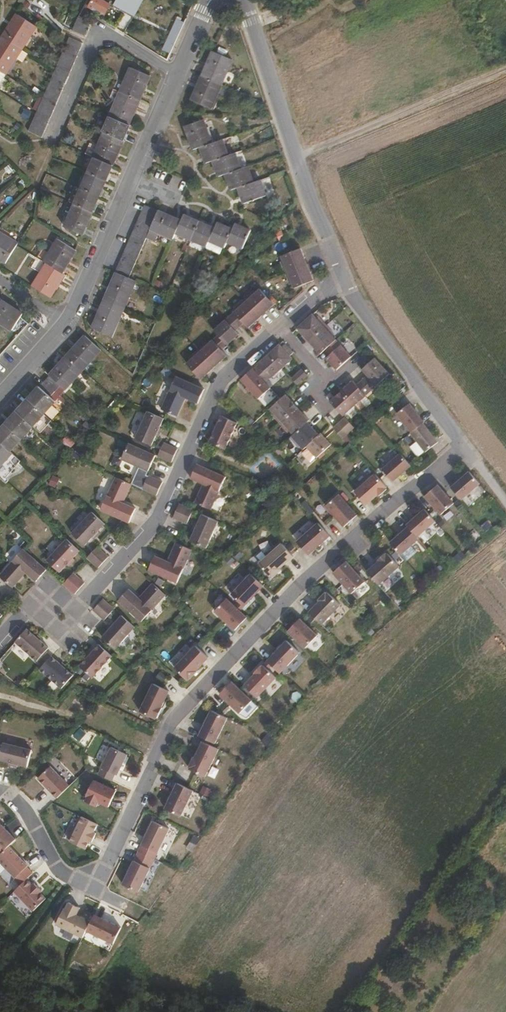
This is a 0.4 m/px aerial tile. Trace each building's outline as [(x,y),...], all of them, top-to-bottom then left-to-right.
[(99,13),(105,3),(100,0),(92,0),(88,7),(99,13)] [(142,0),(114,0),(112,4),(132,16),(142,0)] [(21,50),(35,28),(15,14),(1,36),(21,50)] [(88,30),(91,23),(81,19),(77,26),(88,30)] [(85,37),(88,30),(77,26),(73,32),(85,37)] [(21,50),(1,36),(0,38),(0,72),(5,75),(21,50)] [(79,51),(82,44),(68,38),(65,45),(79,51)] [(76,58),(79,51),(65,45),(62,52),(76,58)] [(73,64),(76,58),(62,52),(59,58),(73,64)] [(221,86),(231,61),(211,53),(201,77),(221,86)] [(70,71),(73,64),(59,58),(56,65),(70,71)] [(67,77),(70,71),(56,65),(53,71),(67,77)] [(140,99),(150,77),(130,68),(120,90),(140,99)] [(64,84),(67,77),(53,71),(51,77),(64,84)] [(61,91),(64,84),(51,77),(47,84),(61,91)] [(210,110),(221,86),(201,77),(190,102),(210,110)] [(58,98),(61,91),(47,84),(44,92),(58,98)] [(129,124),(140,99),(120,90),(109,116),(110,116),(129,124)] [(55,105),(58,98),(44,92),(41,98),(55,105)] [(52,112),(55,105),(41,98),(38,105),(52,112)] [(49,118),(52,112),(38,105),(35,112),(49,118)] [(46,125),(49,118),(35,112),(32,119),(46,125)] [(124,140),(131,125),(129,124),(110,116),(103,131),(104,132),(124,140)] [(46,125),(32,119),(29,125),(43,132),(46,125)] [(211,144),(203,121),(185,127),(193,151),(200,148),(211,144)] [(26,132),(40,139),(43,132),(29,125),(26,132)] [(113,165),(124,140),(104,132),(93,157),(95,158),(113,165)] [(227,157),(221,141),(211,144),(200,148),(206,164),(213,162),(227,157)] [(240,170),(234,154),(227,157),(213,162),(218,178),(225,175),(240,170)] [(107,180),(113,165),(95,158),(88,172),(107,180)] [(252,182),(247,168),(240,170),(225,175),(230,190),(237,187),(252,182)] [(100,196),(107,180),(88,172),(81,188),(100,196)] [(266,197),(260,179),(252,182),(237,187),(243,204),(266,197)] [(93,212),(100,196),(81,188),(74,204),(93,212)] [(82,236),(93,212),(74,204),(64,228),(82,236)] [(158,211),(143,205),(140,213),(155,218),(158,211)] [(175,234),(180,221),(158,211),(155,218),(152,226),(150,229),(173,239),(175,234)] [(155,218),(140,213),(137,220),(152,226),(155,218)] [(190,240),(198,222),(183,215),(180,221),(175,234),(190,240)] [(152,226),(137,220),(134,226),(149,232),(150,229),(152,226)] [(208,241),(213,229),(198,222),(190,240),(206,247),(208,241)] [(227,243),(232,230),(216,223),(213,229),(208,241),(225,248),(227,243)] [(243,249),(250,231),(235,224),(232,230),(227,243),(243,249)] [(146,239),(149,232),(134,226),(131,232),(146,239)] [(146,239),(131,232),(129,239),(143,246),(146,239)] [(5,266),(17,245),(0,235),(0,263),(5,266)] [(143,246),(129,239),(123,252),(138,259),(143,246)] [(62,273),(76,251),(57,240),(44,262),(46,264),(62,273)] [(305,263),(300,248),(289,251),(279,256),(282,261),(279,261),(283,272),(305,263)] [(135,265),(138,259),(123,252),(120,259),(135,265)] [(132,272),(135,265),(120,259),(117,266),(132,272)] [(312,279),(309,272),(311,271),(307,262),(305,263),(283,272),(287,283),(291,282),(292,288),(312,279)] [(50,299),(65,275),(62,273),(46,264),(32,287),(50,299)] [(132,272),(117,266),(114,273),(116,274),(129,279),(132,272)] [(125,310),(137,283),(129,279),(116,274),(104,301),(125,310)] [(272,303),(257,287),(254,292),(251,290),(243,297),(259,315),(272,303)] [(259,315),(243,297),(234,306),(236,308),(231,312),(241,322),(247,327),(259,315)] [(23,314),(2,301),(0,304),(0,328),(11,335),(23,314)] [(113,338),(125,310),(104,301),(91,329),(113,338)] [(241,322),(231,312),(229,314),(239,324),(241,322)] [(233,330),(239,324),(229,314),(212,329),(216,334),(225,344),(237,333),(233,330)] [(307,340),(325,325),(317,316),(315,318),(311,314),(295,328),(302,334),(300,336),(306,341),(307,340)] [(334,339),(330,335),(332,333),(325,325),(307,340),(319,354),(324,349),(334,339)] [(225,344),(216,334),(211,339),(220,348),(225,344)] [(83,370),(101,350),(85,335),(67,355),(83,370)] [(220,348),(211,339),(207,343),(204,341),(196,349),(212,366),(225,354),(220,348)] [(350,356),(334,339),(324,349),(329,354),(325,357),(337,370),(350,356)] [(281,367),(291,357),(288,354),(280,347),(277,344),(268,352),(281,367)] [(291,351),(283,344),(280,347),(288,354),(291,351)] [(212,366),(196,349),(187,357),(189,360),(185,363),(199,378),(212,366)] [(270,378),(281,367),(268,352),(256,363),(258,364),(252,369),(264,381),(268,376),(270,378)] [(60,395),(83,370),(67,355),(44,381),(60,395)] [(388,372),(372,356),(360,369),(366,374),(360,379),(369,389),(388,372)] [(252,369),(250,368),(238,379),(245,386),(243,388),(247,391),(249,390),(257,398),(269,387),(264,381),(252,369)] [(297,384),(306,374),(300,368),(291,377),(297,384)] [(196,403),(203,388),(174,375),(159,407),(175,416),(184,396),(196,403)] [(354,404),(369,389),(360,379),(355,384),(351,379),(340,390),(354,404)] [(43,413),(60,395),(44,381),(28,399),(43,413)] [(354,404),(340,390),(330,400),(343,414),(354,404)] [(279,422),(297,407),(285,393),(269,407),(273,411),(271,413),(279,422)] [(43,413),(28,399),(16,412),(31,426),(43,413)] [(423,422),(408,404),(396,414),(410,433),(422,423),(423,422)] [(293,433),(307,421),(309,419),(297,407),(279,422),(287,431),(289,429),(293,433)] [(157,427),(161,417),(145,410),(133,437),(150,444),(154,435),(157,427)] [(20,439),(31,426),(16,412),(5,424),(20,439)] [(225,449),(236,422),(219,416),(209,442),(225,449)] [(353,426),(343,416),(338,421),(347,432),(353,426)] [(306,445),(319,433),(307,421),(293,433),(290,436),(298,445),(299,444),(303,448),(306,445)] [(347,432),(338,421),(332,427),(342,437),(347,432)] [(437,443),(422,423),(410,433),(409,433),(425,452),(437,443)] [(20,439),(5,424),(0,430),(0,443),(9,451),(20,439)] [(317,457),(333,443),(321,432),(319,433),(306,445),(308,447),(316,455),(317,457)] [(170,461),(176,447),(162,441),(156,455),(170,461)] [(146,471),(154,454),(127,442),(120,459),(146,471)] [(12,454),(9,451),(0,443),(0,467),(12,454)] [(316,455),(308,447),(302,453),(311,460),(316,455)] [(392,482),(410,465),(399,453),(381,469),(392,482)] [(210,509),(225,476),(197,463),(191,477),(203,483),(194,501),(210,509)] [(460,501),(479,484),(467,472),(449,488),(460,501)] [(378,495),(384,489),(384,488),(385,486),(374,473),(353,492),(365,505),(376,494),(378,495)] [(155,494),(161,480),(147,474),(141,488),(155,494)] [(133,508),(121,502),(129,483),(113,476),(98,509),(126,522),(133,508)] [(440,515),(453,503),(437,485),(423,497),(440,515)] [(356,516),(338,495),(325,507),(343,528),(356,516)] [(186,523),(192,509),(179,503),(173,517),(186,523)] [(416,537),(434,522),(423,509),(405,525),(407,527),(416,537)] [(96,529),(102,522),(90,511),(70,532),(83,544),(90,536),(96,529)] [(206,547),(217,519),(202,513),(198,522),(195,521),(192,529),(195,530),(190,540),(206,547)] [(307,555),(328,535),(316,522),(294,541),(307,555)] [(400,555),(418,539),(416,537),(407,527),(389,543),(400,555)] [(92,538),(99,531),(96,529),(90,536),(92,538)] [(72,556),(78,549),(66,538),(46,559),(59,571),(66,563),(72,556)] [(177,581),(191,548),(174,541),(167,560),(154,555),(148,570),(177,581)] [(277,567),(291,555),(280,542),(256,564),(268,576),(269,575),(271,576),(278,568),(277,567)] [(108,555),(96,545),(86,557),(97,567),(108,555)] [(23,547),(0,573),(0,576),(12,586),(25,571),(35,580),(46,568),(23,547)] [(397,566),(386,553),(385,554),(383,553),(376,560),(377,561),(365,571),(377,585),(397,566)] [(69,565),(74,558),(72,556),(66,563),(69,565)] [(349,594),(363,582),(344,561),(331,573),(349,594)] [(74,593),(84,581),(72,571),(62,583),(74,593)] [(242,606),(261,585),(248,573),(229,595),(242,606)] [(142,621),(165,592),(152,581),(139,597),(128,588),(118,601),(142,621)] [(320,625),(339,605),(326,592),(324,594),(323,592),(316,600),(318,601),(307,613),(320,625)] [(244,616),(224,597),(212,611),(233,630),(244,616)] [(105,618),(113,608),(101,598),(92,608),(98,614),(105,618)] [(116,647),(134,626),(121,614),(115,621),(113,619),(106,626),(109,629),(102,636),(116,647)] [(316,636),(297,619),(286,632),(304,648),(316,636)] [(44,650),(48,646),(39,638),(40,636),(36,633),(35,635),(26,627),(14,640),(36,660),(44,650)] [(279,673),(298,653),(284,640),(266,661),(279,673)] [(92,675),(112,654),(99,643),(91,651),(89,650),(86,653),(88,655),(80,664),(92,675)] [(186,681),(206,657),(193,646),(172,669),(186,681)] [(41,664),(50,654),(44,650),(36,660),(41,664)] [(73,673),(63,666),(64,664),(60,661),(59,662),(50,654),(41,664),(38,667),(62,686),(73,673)] [(257,699),(275,678),(262,666),(261,667),(259,666),(253,674),(254,675),(243,687),(257,699)] [(250,701),(231,682),(218,696),(238,715),(250,701)] [(159,708),(167,692),(151,684),(137,712),(153,719),(156,717),(161,709),(159,708)] [(213,745),(226,718),(210,710),(197,736),(213,745)] [(32,747),(4,740),(0,753),(0,758),(28,763),(32,747)] [(204,779),(217,750),(201,742),(194,759),(192,758),(187,770),(204,779)] [(117,776),(126,755),(109,748),(97,774),(111,781),(114,775),(117,776)] [(55,800),(67,788),(47,768),(36,780),(55,800)] [(84,802),(96,807),(98,803),(108,807),(115,791),(93,781),(85,797),(86,797),(84,802)] [(179,817),(192,791),(176,784),(163,809),(179,817)] [(92,833),(96,825),(80,818),(68,843),(85,851),(88,843),(90,843),(95,835),(92,833)] [(155,860),(168,831),(153,823),(139,853),(155,860)] [(0,828),(0,855),(6,849),(14,842),(0,828)] [(26,868),(6,849),(0,855),(0,865),(14,880),(8,887),(14,893),(25,882),(32,875),(25,869),(27,868),(26,868)] [(139,894),(155,860),(139,853),(123,886),(139,894)] [(45,899),(39,895),(41,893),(32,885),(31,887),(25,882),(14,893),(12,895),(33,913),(45,899)] [(86,933),(91,923),(80,918),(79,920),(76,918),(80,910),(68,905),(65,912),(63,911),(56,927),(83,940),(86,933)] [(121,929),(94,917),(91,923),(86,933),(113,945),(121,929)]
